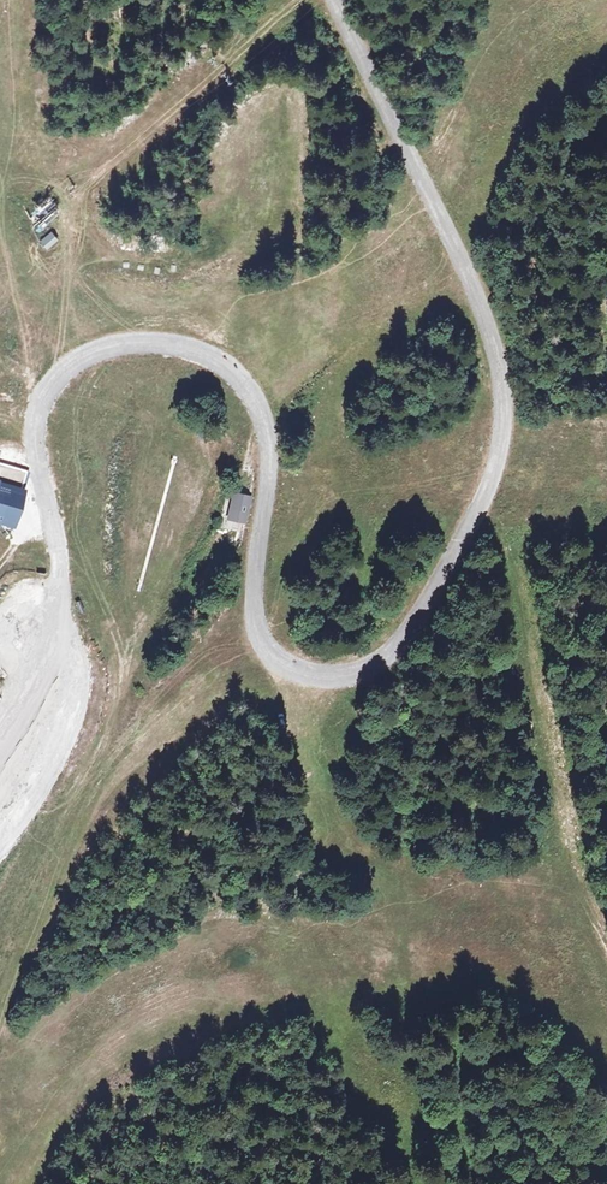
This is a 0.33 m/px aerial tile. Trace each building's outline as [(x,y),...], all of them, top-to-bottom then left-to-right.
[(32,225),(35,234),(46,229),(42,219),(56,214),(51,200),(30,208),(36,224),(32,225)] [(52,233),(41,241),(46,248),(57,239),(52,233)] [(15,528),(26,491),(21,489),(25,473),(0,466),(0,523),(15,528)] [(236,496),(231,518),(246,521),(251,499),(236,496)]
